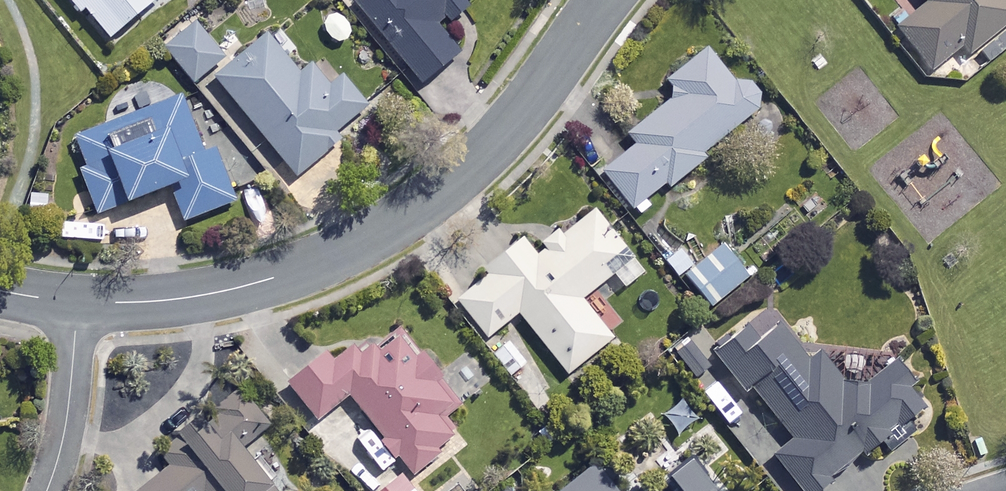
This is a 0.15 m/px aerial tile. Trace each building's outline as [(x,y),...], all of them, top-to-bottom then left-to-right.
[(82,14),(86,10),(113,41),(161,0),(70,0),(82,14)] [(354,6),(421,88),(462,55),(442,31),(465,13),(461,7),(469,0),(361,0),(354,6)] [(927,6),(896,30),(931,75),(963,51),(976,68),(1000,49),(993,40),(1005,30),(1005,2),(1005,0),(922,0),(927,6)] [(353,34),(337,14),(322,26),(338,47),(353,34)] [(225,60),(196,24),(166,48),(194,84),(225,60)] [(302,74),(270,36),(216,81),(299,179),(341,143),(335,136),(369,107),(344,78),(331,89),(312,67),(302,74)] [(758,110),(709,51),(671,82),(681,94),(629,136),(635,144),(602,171),(634,210),(667,183),(671,187),(703,160),(701,157),(758,110)] [(203,157),(183,100),(71,139),(99,218),(173,192),(184,222),(235,204),(217,152),(203,157)] [(626,250),(595,212),(564,236),(561,232),(545,245),(548,249),(538,258),(523,240),(483,271),(488,277),(458,301),(489,339),(519,315),(569,376),(613,340),(582,301),(611,278),(603,268),(626,250)] [(750,280),(724,246),(690,272),(716,306),(750,280)] [(843,388),(832,368),(823,361),(809,356),(783,326),(761,344),(750,330),(715,358),(748,399),(755,393),(794,443),(774,459),(800,490),(822,490),(928,407),(894,365),(866,388),(843,388)] [(461,405),(401,333),(375,354),(364,342),(339,363),(331,353),(289,388),(319,423),(350,397),(415,475),(439,455),(436,451),(457,433),(444,419),(461,405)] [(710,368),(691,345),(676,358),(695,381),(710,368)] [(242,389),(171,446),(168,471),(143,490),(275,490),(243,451),(273,427),(242,389)] [(684,403),(665,419),(681,439),(700,423),(684,403)] [(691,466),(670,483),(676,490),(711,490),(691,466)] [(596,468),(568,490),(614,490),(596,468)] [(383,490),(411,490),(399,477),(383,490)]
